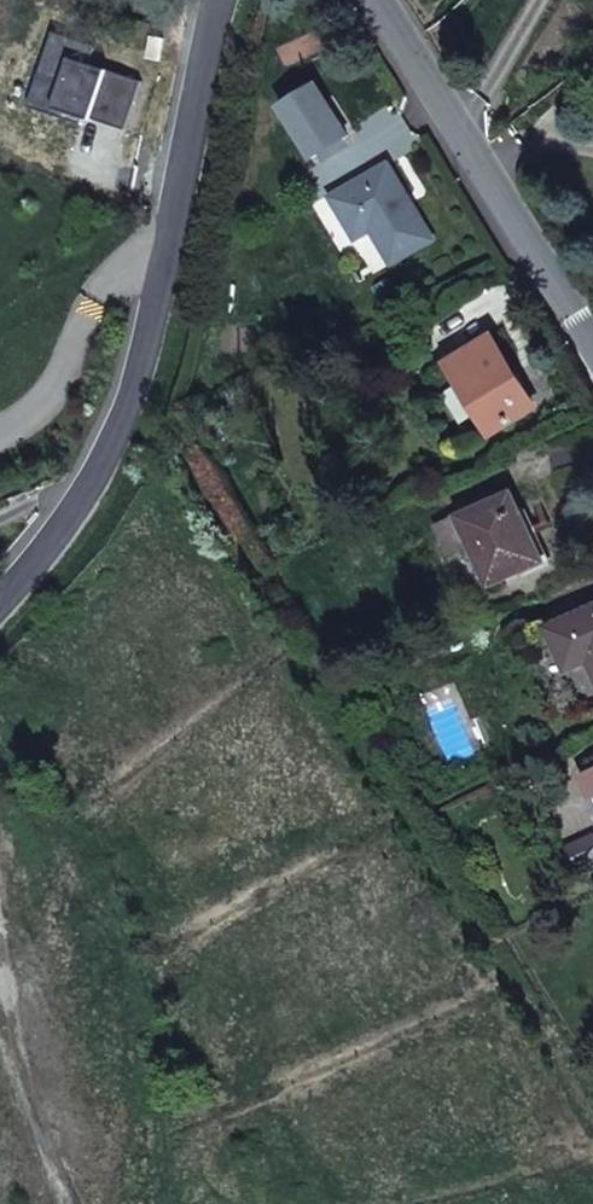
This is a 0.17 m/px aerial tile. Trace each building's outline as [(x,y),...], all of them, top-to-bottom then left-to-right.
[(96,46),(55,32),(38,84),(61,92),(55,109),(85,119),(92,121),(93,119),(126,130),(141,81),(90,65),(96,46)] [(61,92),(38,84),(30,107),(83,125),(85,119),(55,109),(61,92)] [(318,85),(282,107),(313,159),(349,137),(318,85)] [(392,263),(433,240),(389,165),(333,198),(357,238),(372,229),(392,263)] [(534,409),(491,339),(450,363),(494,434),(534,409)] [(64,448),(72,450),(74,443),(66,440),(64,448)] [(461,518),(438,528),(452,559),(467,552),(475,549),(490,582),(491,585),(502,581),(543,561),(521,513),(513,494),(461,518)] [(482,585),(490,582),(475,549),(467,552),(482,585)] [(549,628),(568,670),(589,661),(592,670),(592,608),(549,628)] [(583,778),(592,799),(592,773),(583,778)]
